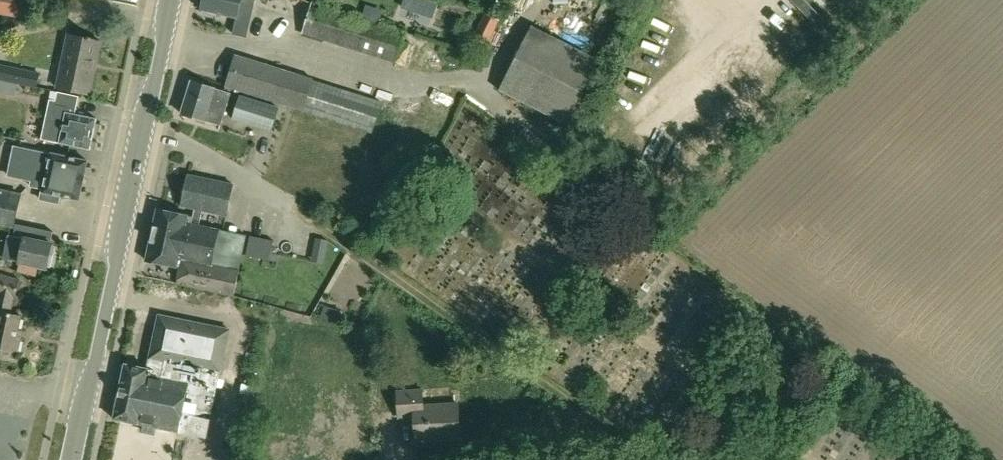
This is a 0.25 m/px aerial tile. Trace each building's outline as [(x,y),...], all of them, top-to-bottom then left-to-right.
[(26,16),(29,0),(0,0),(0,11),(26,16)] [(256,0),(204,0),(202,11),(203,11),(202,12),(204,15),(212,17),(215,15),(216,14),(237,18),(233,35),(247,38),(256,0)] [(434,16),(439,1),(435,0),(416,0),(413,9),(434,16)] [(396,62),(405,32),(314,3),(304,34),(396,62)] [(500,20),(485,12),(473,37),(487,45),(500,20)] [(567,125),(600,59),(534,26),(501,91),(567,125)] [(102,42),(69,35),(58,88),(90,95),(102,42)] [(373,134),(385,100),(239,56),(235,58),(227,87),(305,110),(305,112),(373,134)] [(19,84),(22,69),(9,67),(9,66),(0,64),(0,81),(6,82),(6,81),(19,84)] [(182,114),(221,126),(231,93),(216,89),(216,87),(192,80),(182,114)] [(77,114),(80,96),(59,92),(57,101),(51,100),(43,139),(92,150),(98,118),(77,114)] [(234,120),(273,133),(280,108),(241,97),(234,120)] [(82,199),(89,159),(18,146),(15,164),(34,168),(31,185),(45,188),(43,199),(61,202),(62,195),(82,199)] [(234,295),(242,255),(247,234),(200,224),(203,210),(227,215),(234,184),(189,174),(182,205),(195,208),(193,216),(158,208),(147,260),(181,267),(178,283),(234,295)] [(0,190),(0,224),(15,227),(21,194),(0,190)] [(246,256),(270,261),(273,240),(250,235),(246,256)] [(49,268),(54,242),(27,237),(21,262),(39,266),(49,268)] [(326,249),(328,240),(316,238),(314,247),(326,249)] [(21,262),(19,269),(37,274),(39,266),(21,262)] [(14,352),(23,315),(12,313),(15,298),(17,298),(21,278),(0,273),(0,293),(2,293),(0,301),(0,348),(14,352)] [(342,310),(325,306),(322,318),(338,323),(342,310)] [(179,434),(184,410),(213,416),(231,332),(161,316),(149,370),(127,365),(115,420),(179,434)] [(459,442),(458,406),(423,407),(423,391),(398,392),(399,418),(415,418),(415,443),(459,442)]
